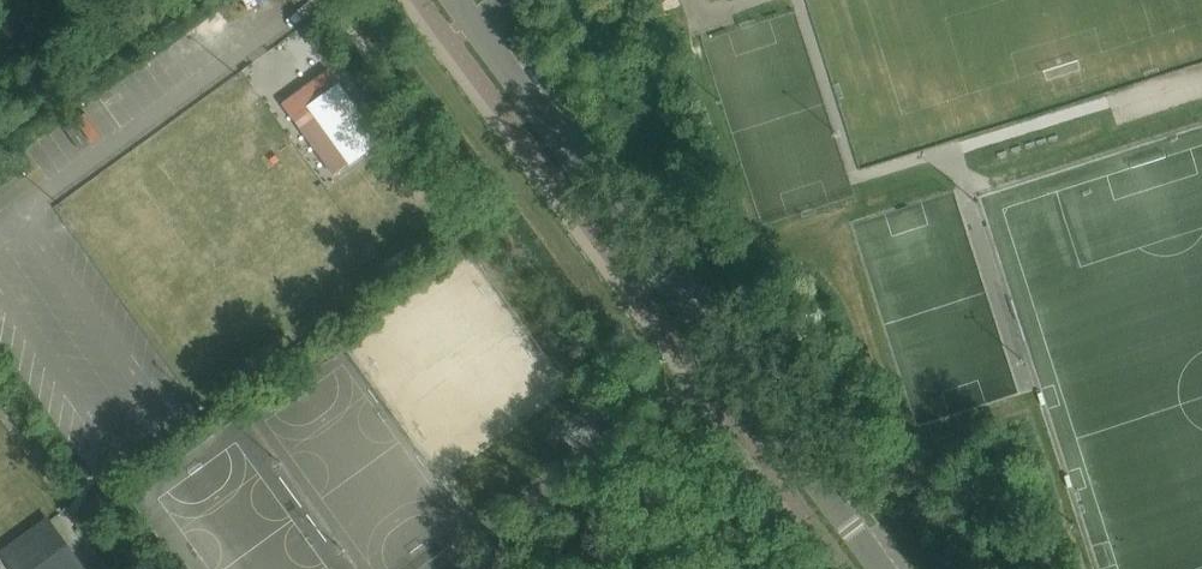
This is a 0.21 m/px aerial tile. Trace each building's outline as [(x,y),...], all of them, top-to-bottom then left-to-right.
[(341,84),(310,106),(351,164),(382,141),(341,84)] [(14,566),(16,568),(60,568),(76,557),(59,534),(14,566)] [(512,564),(515,568),(529,568),(521,558),(515,562),(512,564)]
